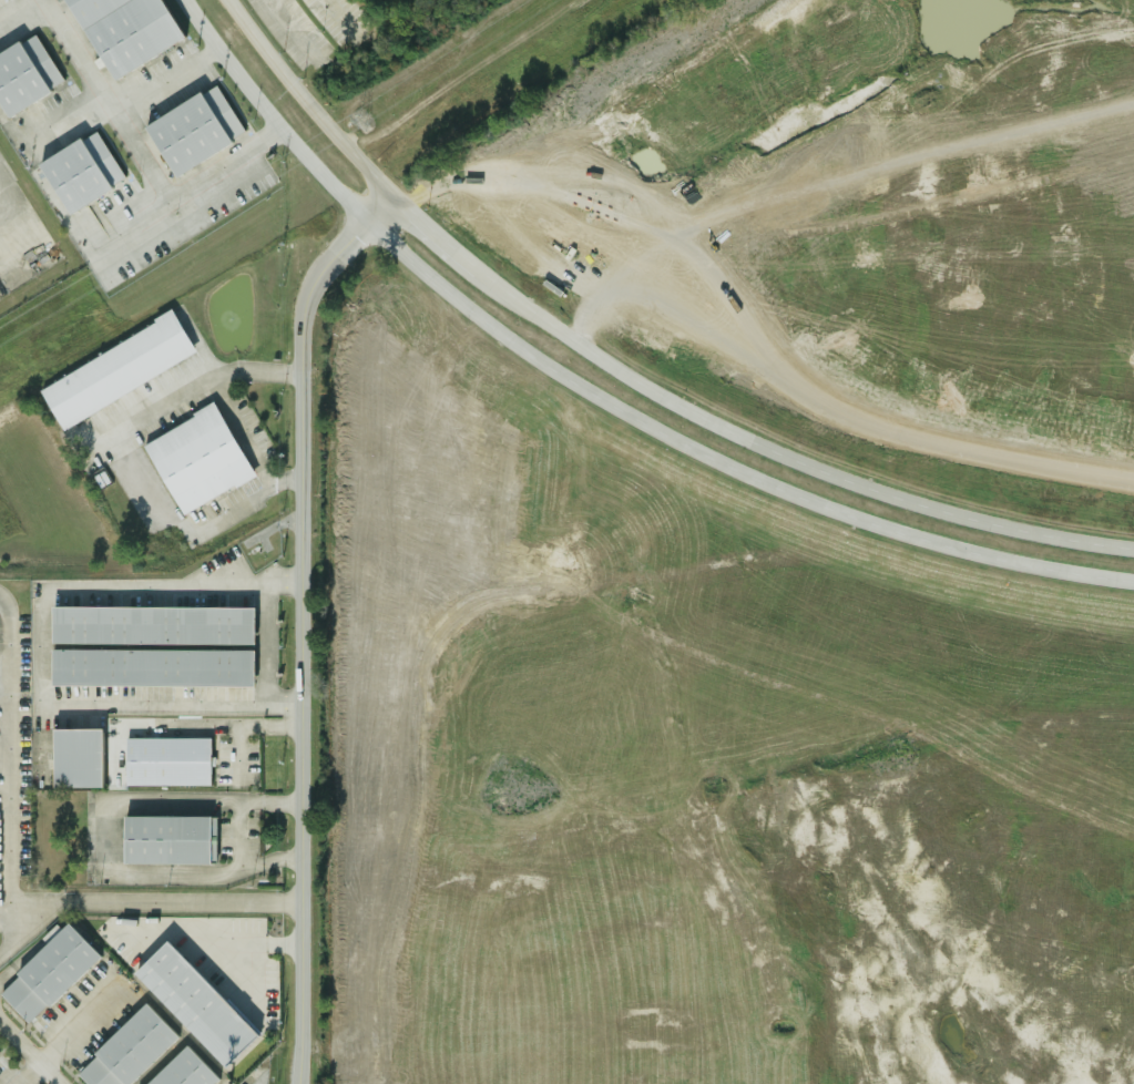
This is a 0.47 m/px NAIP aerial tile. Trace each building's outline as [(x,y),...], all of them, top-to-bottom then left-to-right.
[(177,41),(155,0),(63,0),(106,80),(177,41)] [(2,117),(62,84),(33,32),(0,51),(0,113),(2,117)] [(243,135),(214,84),(141,125),(170,176),(243,135)] [(35,163),(64,214),(123,181),(93,130),(35,163)] [(194,355),(172,314),(37,388),(59,429),(194,355)] [(251,479),(215,406),(142,441),(177,514),(251,479)] [(53,607),(52,685),(252,687),(253,610),(53,607)] [(100,788),(100,729),(51,729),(51,788),(100,788)] [(207,786),(207,738),(123,738),(123,786),(207,786)] [(213,817),(121,817),(121,865),(213,865),(213,817)] [(25,1021),(0,995),(0,991),(65,926),(95,954),(25,1021)] [(165,939),(131,972),(221,1066),(254,1033),(165,939)] [(86,1083),(127,1083),(176,1037),(145,1003),(73,1071),(86,1083)] [(185,1045),(145,1083),(210,1083),(216,1078),(185,1045)]
